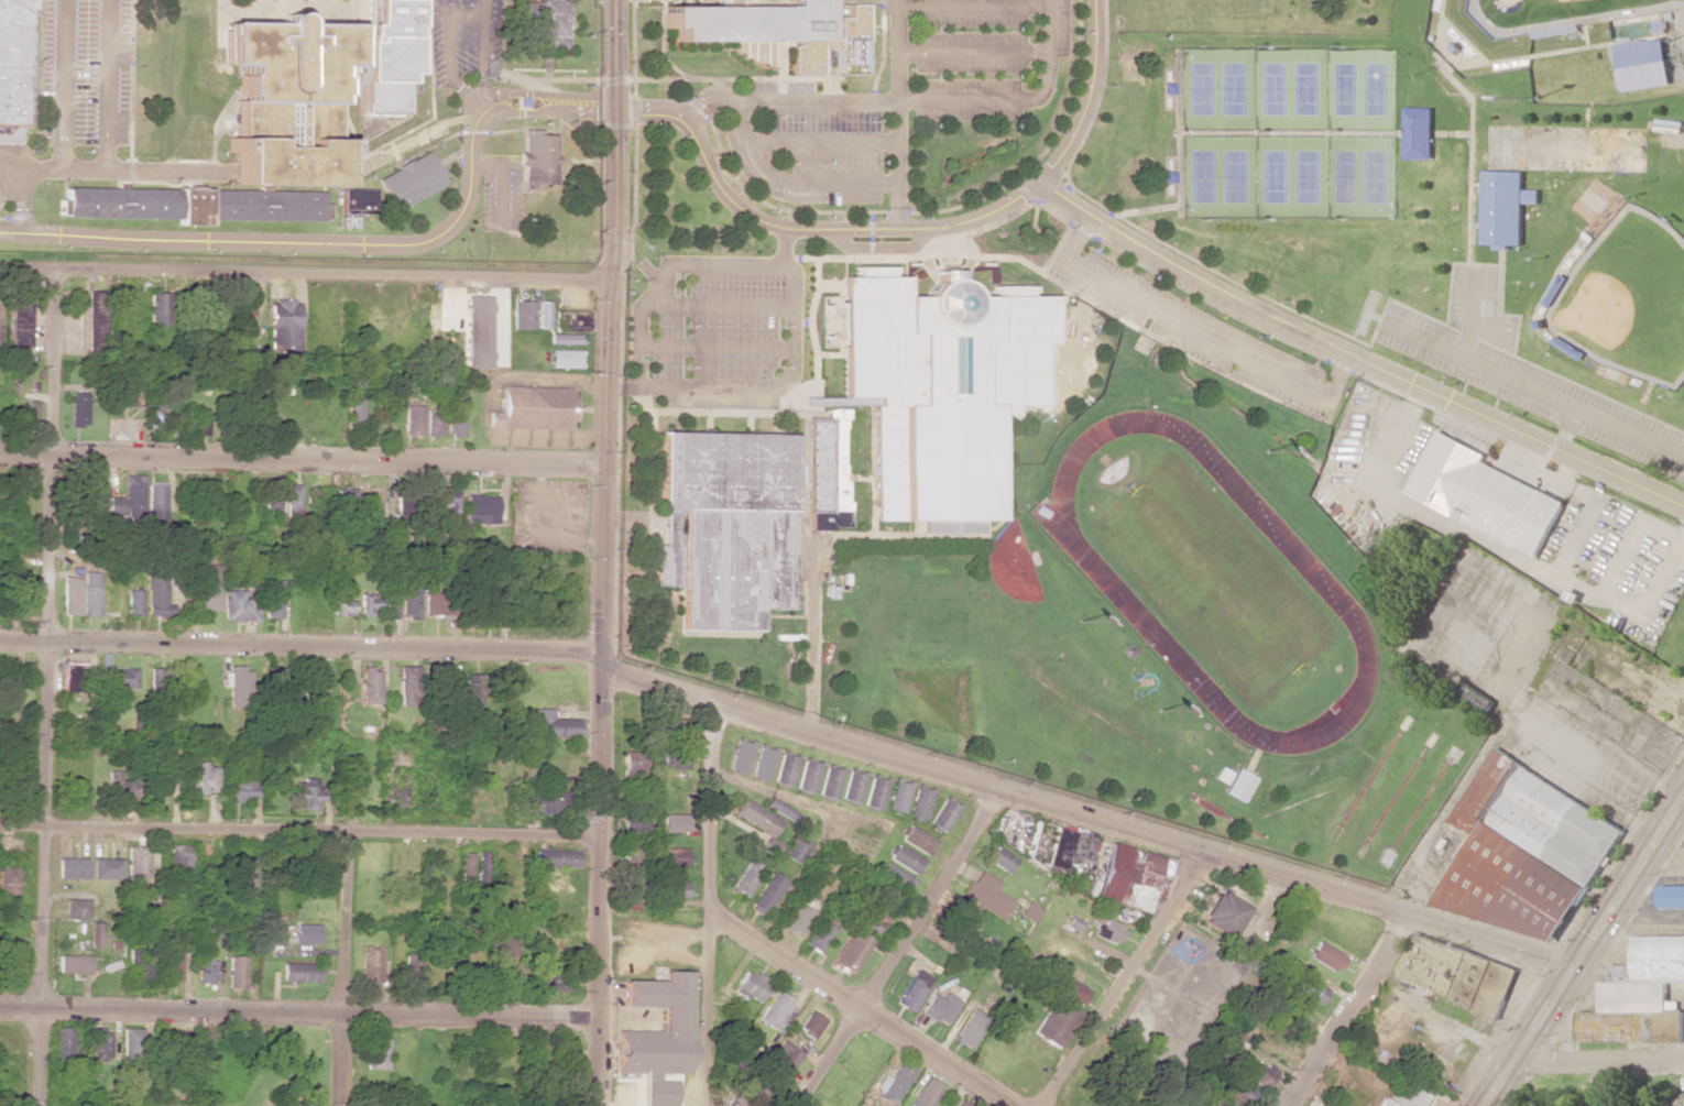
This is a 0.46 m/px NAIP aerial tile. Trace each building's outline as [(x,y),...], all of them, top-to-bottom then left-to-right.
[(28,123),(0,123),(0,0),(32,0),(32,9),(30,9),(28,123)] [(365,24),(365,0),(416,0),(415,21),(422,21),(420,41),(415,40),(414,74),(406,74),(406,83),(405,83),(404,112),(363,112),(363,81),(362,81),(362,35),(359,35),(360,24),(365,24)] [(522,47),(523,2),(542,2),(542,0),(570,1),(569,19),(567,19),(566,33),(568,33),(568,48),(522,47)] [(712,7),(712,0),(739,0),(777,0),(820,0),(820,26),(820,40),(836,40),(836,34),(836,18),(843,18),(848,18),(848,4),(865,4),(865,18),(865,34),(843,34),(843,45),(838,45),(838,46),(820,46),(820,75),(791,75),(791,45),(799,45),(799,41),(672,41),(672,28),(663,28),(663,7),(712,7)] [(865,4),(847,4),(847,18),(835,18),(835,54),(821,54),(821,74),(865,74),(865,4)] [(239,100),(239,95),(236,95),(236,75),(240,75),(240,66),(220,65),(221,22),(276,23),(276,21),(277,18),(280,14),(283,12),(287,12),(292,13),(295,17),(297,21),(297,23),(352,24),(351,67),(332,67),(332,76),(335,76),(335,96),(331,96),(331,101),(335,101),(333,139),(341,140),(341,154),(336,154),(335,186),(233,184),(234,152),(228,152),(228,138),(236,138),(237,100),(239,100)] [(1671,84),(1663,36),(1615,44),(1622,91),(1671,84)] [(1433,108),(1434,160),(1407,160),(1407,108),(1433,108)] [(555,134),(555,184),(540,184),(522,184),(523,165),(518,165),(518,152),(523,152),(523,130),(540,130),(540,134),(555,134)] [(393,167),(406,160),(407,162),(426,152),(445,184),(394,211),(375,179),(394,169),(393,167)] [(1524,189),(1540,189),(1540,204),(1524,204),(1523,242),(1483,242),(1484,171),(1524,171),(1524,189)] [(207,226),(177,225),(177,218),(64,217),(64,215),(56,215),(56,200),(64,200),(64,188),(177,190),(177,188),(207,189),(207,190),(321,193),(321,205),(327,205),(327,219),(320,219),(320,221),(207,219),(207,226)] [(340,188),(340,212),(373,212),(373,188),(340,188)] [(926,296),(928,292),(932,285),(938,281),(938,270),(958,270),(959,281),(965,285),(969,289),(972,296),(994,296),(994,292),(992,292),(992,286),(1031,286),(1031,292),(1029,292),(1029,296),(1053,296),(1053,343),(1042,344),(1042,406),(1017,406),(1018,424),(996,424),(997,521),(977,521),(977,534),(920,534),(920,521),(874,521),(874,397),(843,397),(842,276),(856,276),(856,273),(854,273),(854,266),(894,266),(894,273),(892,273),(892,276),(905,276),(905,296),(926,296)] [(83,356),(102,357),(104,292),(85,292),(83,356)] [(148,293),(149,322),(170,322),(169,292),(148,293)] [(27,350),(29,295),(8,294),(7,349),(27,350)] [(296,350),(296,303),(292,303),(292,299),(274,299),(274,303),(269,303),(269,350),(296,350)] [(253,328),(253,300),(232,301),(232,329),(253,328)] [(464,371),(464,300),(486,300),(485,371),(464,371)] [(512,329),(512,302),(531,302),(531,329),(512,329)] [(537,329),(537,302),(548,302),(548,329),(537,329)] [(588,332),(556,332),(556,313),(588,313),(588,332)] [(548,333),(579,333),(579,344),(548,344),(548,333)] [(548,349),(582,349),(581,368),(547,368),(548,349)] [(139,375),(110,374),(109,404),(138,406),(139,375)] [(488,425),(569,428),(570,387),(501,385),(500,410),(488,410),(488,425)] [(87,393),(70,393),(70,427),(86,427),(87,393)] [(446,432),(446,395),(462,395),(461,437),(449,437),(449,432),(446,432)] [(361,423),(361,397),(347,397),(347,423),(361,423)] [(163,425),(164,402),(146,401),(145,424),(163,425)] [(403,432),(403,405),(422,405),(422,432),(403,432)] [(207,436),(207,409),(190,408),(190,436),(207,436)] [(425,434),(425,408),(440,408),(440,434),(425,434)] [(844,419),(843,481),(846,481),(845,502),(850,502),(849,526),(832,526),(832,530),(809,529),(810,513),(808,513),(809,418),(839,418),(839,408),(846,408),(846,419),(844,419)] [(1407,492),(1439,430),(1487,455),(1484,461),(1540,490),(1541,490),(1565,502),(1538,557),(1513,544),(1512,546),(1407,492)] [(757,610),(756,631),(680,629),(681,587),(654,585),(654,545),(663,545),(664,512),(660,512),(661,431),(794,434),(792,514),(789,514),(787,610),(757,610)] [(142,475),(123,475),(123,497),(107,497),(107,516),(142,517),(142,475)] [(102,515),(103,476),(90,476),(89,515),(102,515)] [(146,524),(164,524),(165,483),(148,483),(146,524)] [(280,511),(280,484),(265,485),(265,511),(280,511)] [(300,484),(286,485),(287,511),(301,511),(300,484)] [(323,487),(305,488),(306,507),(324,506),(323,487)] [(355,487),(336,487),(335,519),(354,520),(355,487)] [(457,490),(433,489),(432,513),(457,513),(457,490)] [(497,516),(497,495),(465,495),(465,524),(476,524),(476,516),(497,516)] [(385,525),(418,527),(419,497),(399,496),(398,502),(386,502),(385,525)] [(221,610),(219,564),(195,565),(196,611),(221,610)] [(403,618),(418,617),(417,572),(401,573),(403,618)] [(82,616),(98,616),(98,576),(82,576),(82,616)] [(62,615),(79,616),(80,578),(62,577),(62,615)] [(165,616),(166,577),(146,577),(145,616),(165,616)] [(282,580),(266,579),(264,618),(281,618),(282,580)] [(347,587),(335,587),(334,615),(355,616),(355,601),(346,601),(347,587)] [(141,590),(127,590),(126,615),(141,615),(141,590)] [(222,620),(256,621),(257,595),(243,595),(244,591),(223,590),(222,620)] [(483,590),(478,612),(491,615),(495,593),(483,590)] [(443,615),(444,592),(424,592),(423,614),(443,615)] [(381,609),(381,594),(361,593),(361,617),(374,617),(374,609),(381,609)] [(385,619),(396,620),(397,596),(386,595),(385,619)] [(62,665),(61,692),(86,693),(86,665),(62,665)] [(413,706),(413,697),(450,698),(451,668),(398,667),(398,706),(413,706)] [(137,668),(110,668),(109,688),(136,688),(137,668)] [(148,691),(169,691),(169,668),(148,668),(148,691)] [(248,668),(221,669),(222,686),(227,686),(227,708),(248,708),(248,668)] [(360,702),(380,703),(380,668),(361,668),(360,702)] [(322,687),(321,687),(322,670),(309,669),(308,688),(315,688),(314,698),(322,698),(322,687)] [(486,698),(485,674),(464,675),(465,699),(486,698)] [(1459,692),(1485,709),(1491,700),(1464,684),(1459,692)] [(579,737),(579,719),(552,719),(552,709),(535,709),(536,737),(579,737)] [(657,768),(686,769),(688,719),(659,718),(657,768)] [(752,741),(736,737),(728,769),(745,773),(752,741)] [(768,779),(774,747),(757,744),(752,776),(768,779)] [(773,781),(789,786),(798,755),(782,750),(773,781)] [(1557,939),(1622,826),(1491,750),(1448,822),(1471,836),(1429,908),(1557,939)] [(622,775),(642,776),(643,751),(623,751),(622,775)] [(819,761),(802,758),(796,789),(813,792),(819,761)] [(205,762),(185,761),(184,792),(216,793),(216,767),(204,767),(205,762)] [(816,795),(833,800),(843,768),(827,763),(816,795)] [(163,792),(164,764),(148,764),(148,792),(163,792)] [(857,804),(865,772),(849,767),(841,800),(857,804)] [(227,801),(253,802),(254,770),(227,769),(227,801)] [(1254,778),(1234,769),(1223,794),(1242,802),(1254,778)] [(108,771),(107,799),(134,799),(134,771),(108,771)] [(887,777),(870,774),(864,806),(881,809),(887,777)] [(886,809),(902,814),(911,782),(895,777),(886,809)] [(298,809),(316,809),(316,801),(320,801),(320,779),(294,779),(294,800),(298,800),(298,809)] [(907,815),(923,820),(933,789),(917,783),(907,815)] [(472,787),(461,788),(461,812),(472,812),(472,787)] [(488,812),(499,812),(500,789),(489,789),(488,812)] [(536,815),(566,816),(567,790),(537,790),(536,815)] [(960,805),(945,796),(928,823),(942,832),(960,805)] [(770,837),(779,822),(740,797),(731,812),(770,837)] [(799,813),(767,798),(763,808),(795,822),(799,813)] [(647,814),(637,814),(638,808),(625,807),(624,829),(646,830),(647,814)] [(662,832),(686,832),(687,815),(663,814),(662,832)] [(1022,866),(1081,880),(1092,836),(1033,822),(1022,866)] [(934,841),(909,825),(899,839),(924,856),(934,841)] [(797,864),(808,845),(792,835),(781,855),(797,864)] [(1148,912),(1162,856),(1108,843),(1095,900),(1148,912)] [(887,858),(913,875),(922,860),(896,844),(887,858)] [(190,845),(169,845),(168,870),(190,870),(190,845)] [(1008,873),(1017,859),(995,846),(986,860),(1008,873)] [(148,877),(147,847),(126,848),(127,877),(148,877)] [(686,867),(686,847),(662,848),(662,868),(686,867)] [(579,850),(535,849),(534,867),(579,868),(579,850)] [(472,853),(461,853),(460,883),(471,883),(472,853)] [(762,863),(747,856),(731,891),(746,898),(762,863)] [(252,891),(255,858),(236,857),(234,889),(252,891)] [(87,879),(87,858),(57,858),(57,878),(87,879)] [(122,859),(92,858),(92,878),(122,879),(122,859)] [(911,881),(885,862),(874,879),(900,897),(911,881)] [(14,899),(15,867),(0,866),(0,898),(14,899)] [(1013,901),(994,890),(998,883),(978,870),(962,896),(1001,920),(1013,901)] [(747,907),(762,916),(785,882),(770,872),(747,907)] [(649,899),(650,882),(625,881),(624,899),(649,899)] [(685,881),(658,881),(658,899),(686,898),(685,881)] [(1658,885),(1658,907),(1683,907),(1683,885),(1658,885)] [(1247,908),(1217,890),(1198,921),(1227,939),(1247,908)] [(88,899),(65,899),(64,917),(88,918),(88,899)] [(810,907),(794,901),(783,930),(800,936),(810,907)] [(1041,909),(1027,901),(1019,915),(1033,923),(1041,909)] [(873,936),(887,914),(869,903),(855,925),(873,936)] [(1116,946),(1125,928),(1101,917),(1092,934),(1116,946)] [(833,930),(819,920),(803,944),(816,953),(833,930)] [(101,923),(89,923),(89,948),(101,947),(101,923)] [(318,943),(319,924),(295,924),(295,942),(318,943)] [(850,974),(870,941),(851,930),(831,963),(850,974)] [(1516,967),(1411,933),(1395,980),(1500,1015),(1516,967)] [(1634,935),(1634,965),(1608,965),(1608,981),(1599,981),(1599,1011),(1578,1011),(1577,1041),(1683,1041),(1683,1009),(1666,1009),(1666,981),(1683,981),(1683,936),(1634,935)] [(514,974),(516,938),(494,937),(492,985),(521,987),(522,974),(514,974)] [(543,937),(543,955),(566,955),(566,938),(543,937)] [(181,941),(164,941),(163,982),(180,982),(181,941)] [(1307,957),(1336,974),(1345,957),(1317,941),(1307,957)] [(381,982),(381,947),(362,947),(361,981),(381,982)] [(137,949),(127,949),(128,982),(146,982),(146,955),(137,955),(137,949)] [(58,955),(58,973),(90,974),(90,956),(58,955)] [(228,987),(246,988),(246,957),(228,957),(228,987)] [(214,961),(195,961),(195,982),(214,982),(214,961)] [(419,994),(420,961),(403,961),(402,993),(419,994)] [(282,981),(321,983),(322,965),(283,963),(282,981)] [(931,978),(916,968),(895,1003),(911,1012),(931,978)] [(734,990),(758,1004),(770,982),(745,969),(734,990)] [(687,1074),(688,971),(661,971),(660,981),(621,980),(621,1006),(660,1006),(660,1031),(614,1031),(614,1073),(687,1074)] [(1287,988),(1318,1005),(1327,989),(1296,972),(1287,988)] [(1056,991),(1078,1005),(1087,991),(1065,977),(1056,991)] [(566,978),(546,978),(546,991),(566,991),(566,978)] [(791,999),(773,991),(759,1022),(782,1033),(792,1010),(787,1007),(791,999)] [(940,998),(931,993),(920,1012),(944,1027),(959,1002),(944,992),(940,998)] [(1032,1036),(1060,1049),(1078,1010),(1051,997),(1032,1036)] [(969,1049),(985,1018),(969,1010),(953,1041),(969,1049)] [(823,1020),(808,1011),(797,1029),(813,1038),(823,1020)] [(71,1028),(51,1028),(52,1065),(72,1065),(71,1028)] [(99,1028),(91,1028),(90,1057),(108,1058),(109,1033),(99,1033),(99,1028)] [(121,1055),(140,1056),(141,1028),(121,1028),(121,1055)] [(386,1039),(366,1038),(365,1069),(386,1070),(386,1039)] [(778,1049),(783,1052),(773,1068),(786,1076),(801,1052),(783,1041),(778,1049)] [(1265,1089),(1275,1072),(1256,1060),(1246,1078),(1265,1089)] [(882,1074),(872,1090),(893,1104),(915,1070),(900,1061),(889,1078),(882,1074)] [(941,1086),(925,1077),(909,1105),(930,1105),(941,1086)] [(1429,1091),(1404,1079),(1393,1102),(1382,1097),(1378,1105),(1422,1105),(1429,1091)] [(1259,1091),(1235,1081),(1226,1091),(1224,1095),(1221,1098),(1217,1105),(1252,1105),(1259,1091)] [(958,1098),(954,1105),(972,1105),(958,1098)]
